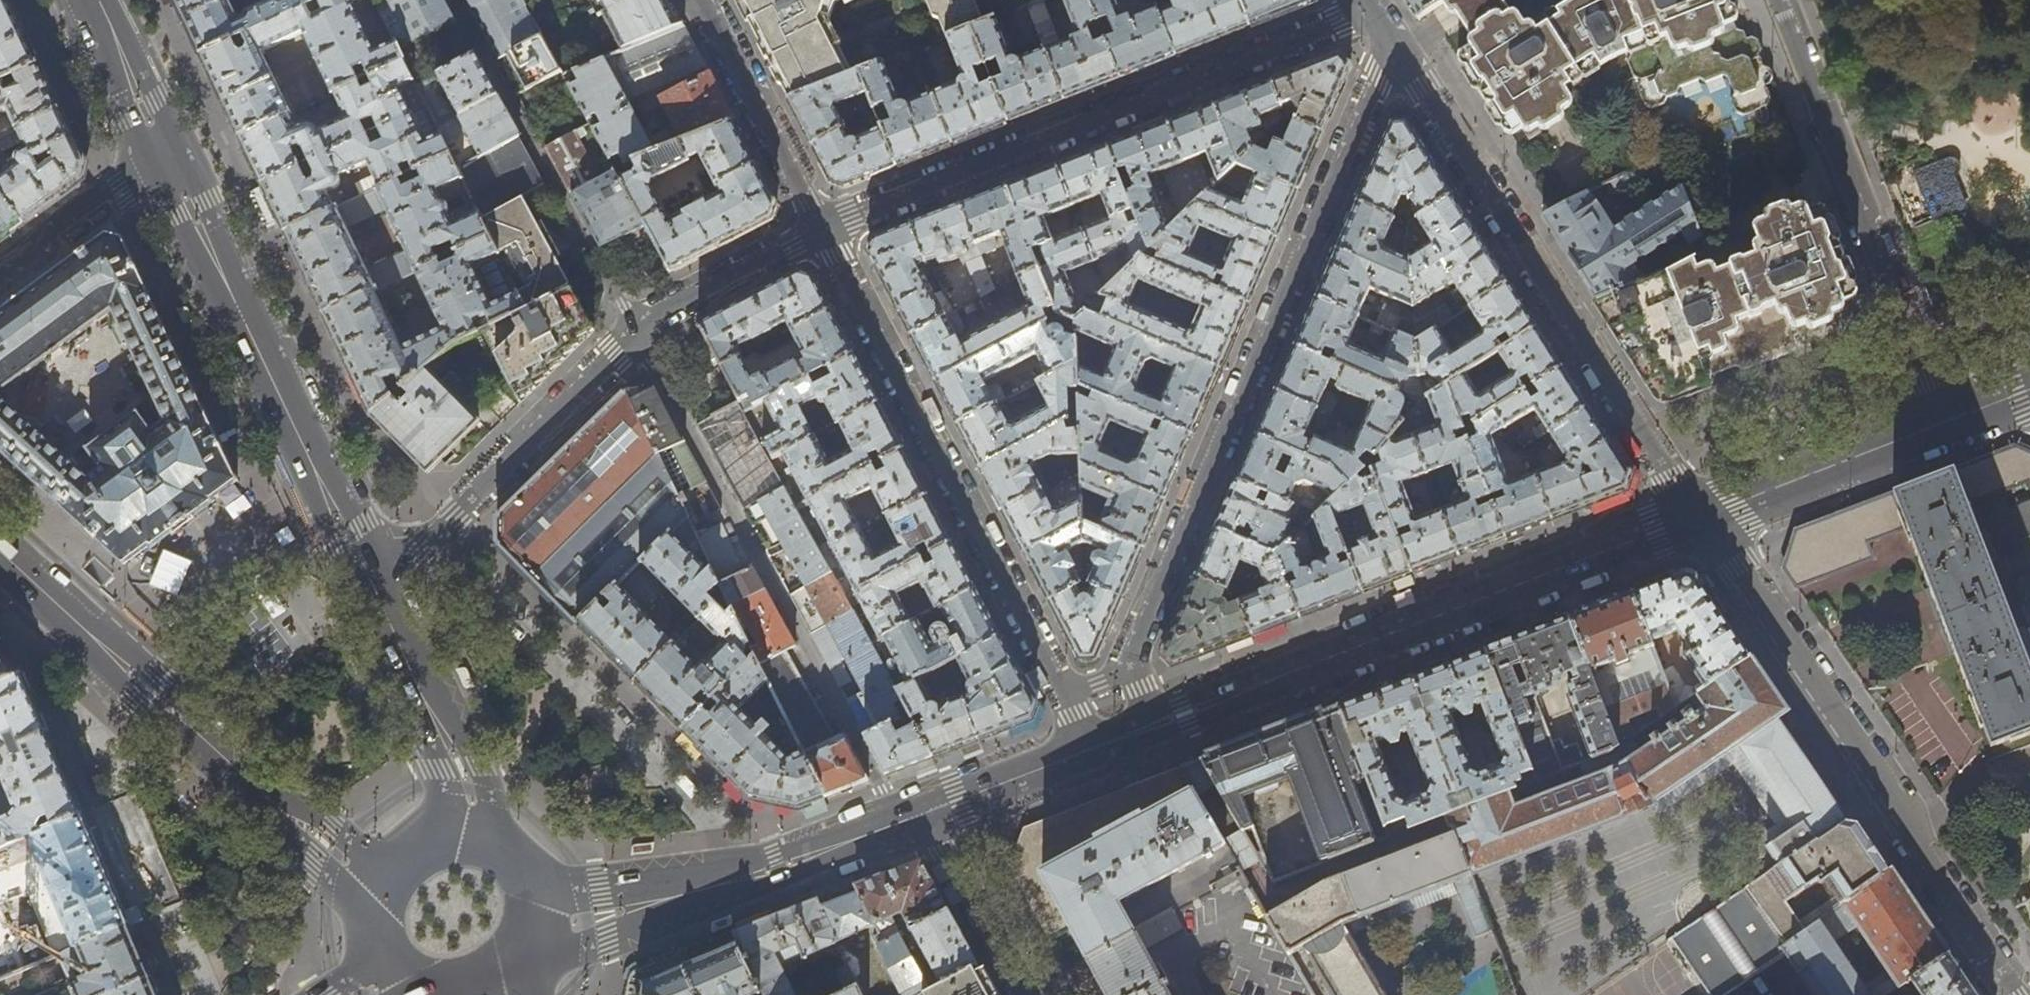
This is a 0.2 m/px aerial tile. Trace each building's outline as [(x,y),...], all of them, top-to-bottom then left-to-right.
[(23,31),(8,0),(0,0),(0,83),(39,64),(36,59),(31,47),(23,31)] [(187,27),(201,56),(320,0),(284,0),(281,1),(279,0),(275,0),(247,13),(247,18),(240,20),(230,0),(174,0),(187,27)] [(201,56),(219,95),(239,137),(290,114),(262,53),(304,34),(332,94),(335,93),(404,61),(399,51),(377,5),(374,0),(320,0),(201,56)] [(383,2),(377,5),(399,51),(454,20),(448,9),(443,0),(386,0),(383,2)] [(494,53),(498,60),(507,55),(542,37),(522,0),(465,0),(494,53)] [(670,0),(590,0),(599,17),(604,15),(623,51),(684,26),(678,14),(671,1),(670,0)] [(760,43),(758,43),(770,65),(786,95),(789,101),(847,78),(831,36),(840,32),(835,18),(832,1),(834,0),(738,0),(760,43)] [(933,16),(935,18),(939,19),(946,39),(948,38),(970,29),(983,24),(974,0),(927,0),(933,16)] [(1089,0),(1063,0),(1078,38),(1060,46),(1042,1),(1027,7),(1047,58),(1063,100),(1112,80),(1119,77),(1089,0)] [(1114,0),(1089,0),(1119,77),(1126,75),(1176,55),(1159,14),(1156,7),(1122,21),(1114,0)] [(1173,9),(1159,14),(1176,55),(1213,40),(1249,26),(1238,0),(1169,0),(1173,9)] [(1249,26),(1274,16),(1315,0),(1238,0),(1249,26)] [(1418,20),(1443,5),(1446,3),(1444,0),(1405,0),(1418,20)] [(1556,10),(1556,11),(1533,25),(1531,23),(1527,22),(1524,25),(1516,13),(1512,12),(1510,12),(1502,0),(1450,0),(1446,3),(1443,5),(1449,14),(1454,16),(1456,14),(1459,20),(1470,38),(1469,39),(1468,46),(1459,53),(1458,59),(1462,66),(1469,68),(1480,84),(1478,90),(1486,103),(1493,104),(1503,121),(1501,128),(1505,133),(1513,135),(1523,128),(1530,140),(1564,118),(1565,114),(1563,111),(1572,104),(1573,100),(1565,87),(1613,58),(1628,52),(1634,55),(1631,60),(1638,78),(1645,81),(1642,88),(1650,106),(1656,108),(1665,105),(1668,98),(1676,94),(1679,88),(1697,81),(1704,84),(1722,76),(1729,79),(1734,93),(1732,99),(1736,112),(1745,116),(1767,107),(1771,100),(1765,85),(1771,83),(1773,77),(1769,68),(1762,66),(1760,62),(1758,56),(1762,49),(1758,40),(1751,38),(1747,39),(1745,33),(1738,30),(1735,23),(1737,22),(1739,18),(1735,9),(1730,8),(1727,0),(1573,0),(1556,10)] [(684,26),(623,51),(603,60),(564,77),(590,125),(606,154),(614,169),(633,162),(734,123),(709,75),(656,104),(663,117),(668,114),(675,127),(647,139),(624,97),(631,94),(633,98),(705,68),(684,26)] [(990,77),(970,29),(948,38),(965,79),(960,81),(959,83),(959,86),(932,96),(952,144),(986,130),(1008,122),(990,77)] [(561,72),(542,37),(507,55),(517,74),(526,91),(561,72)] [(932,96),(914,51),(899,57),(913,93),(919,90),(923,100),(906,106),(906,105),(904,104),(903,104),(901,104),(900,105),(883,64),(860,73),(868,94),(871,102),(876,114),(895,166),(919,157),(952,144),(932,96)] [(1271,82),(1281,108),(1291,103),(1300,112),(1295,123),(1321,134),(1336,99),(1351,65),(1346,61),(1340,54),(1303,69),(1271,82)] [(437,129),(496,97),(485,77),(474,56),(416,86),(427,108),(437,129)] [(1047,58),(990,77),(1008,122),(1030,113),(1063,100),(1047,58)] [(416,86),(404,61),(335,93),(348,119),(319,132),(316,129),(312,127),(308,128),(299,132),(290,114),(239,137),(242,144),(262,185),(300,168),(292,151),(300,147),(305,151),(311,162),(427,108),(416,86)] [(0,83),(0,114),(8,110),(17,131),(19,130),(61,110),(49,87),(39,64),(0,83)] [(841,105),(868,94),(860,73),(847,78),(789,101),(794,110),(813,147),(846,130),(847,129),(838,110),(841,110),(841,105)] [(1235,96),(1213,105),(1237,166),(1252,151),(1246,135),(1262,129),(1258,119),(1281,109),(1281,108),(1271,82),(1235,96)] [(496,97),(437,129),(450,156),(457,170),(471,162),(461,142),(453,146),(451,141),(467,132),(480,157),(518,137),(505,112),(496,97)] [(866,119),(876,114),(871,102),(856,108),(862,121),(866,119)] [(1213,105),(1191,113),(1167,123),(1198,204),(1237,166),(1213,105)] [(450,156),(437,129),(427,108),(311,162),(300,168),(262,185),(283,229),(285,234),(345,206),(337,189),(340,186),(341,184),(341,180),(340,177),(368,164),(374,175),(356,184),(362,197),(450,156)] [(19,130),(29,151),(23,154),(5,165),(5,166),(4,167),(4,169),(5,171),(7,174),(0,179),(0,192),(23,223),(29,218),(83,179),(86,164),(80,150),(61,110),(19,130)] [(895,166),(876,114),(866,119),(872,134),(857,140),(857,142),(856,143),(855,140),(853,140),(851,141),(846,130),(813,147),(820,160),(831,181),(845,186),(863,179),(895,166)] [(1306,170),(1321,134),(1295,123),(1294,122),(1284,146),(1274,142),(1268,157),(1252,151),(1237,166),(1296,191),(1306,170)] [(744,143),(734,123),(633,162),(637,168),(627,173),(626,175),(628,179),(621,182),(623,187),(637,211),(644,224),(664,213),(650,188),(653,181),(699,158),(715,187),(756,165),(744,143)] [(1128,138),(1107,147),(1132,211),(1137,222),(1149,252),(1168,233),(1147,178),(1163,171),(1182,220),(1197,205),(1198,204),(1167,123),(1128,138)] [(1372,168),(1356,204),(1391,219),(1400,196),(1404,197),(1406,196),(1407,195),(1421,216),(1453,196),(1450,193),(1438,173),(1406,123),(1391,124),(1372,168)] [(606,154),(590,125),(547,149),(567,185),(574,199),(601,181),(591,163),(606,154)] [(471,162),(457,170),(450,156),(362,197),(345,206),(285,234),(304,275),(324,315),(376,291),(415,272),(490,237),(483,221),(522,199),(545,186),(534,167),(518,137),(480,157),(471,162)] [(1083,156),(1056,167),(1072,207),(1101,196),(1109,218),(1081,229),(1094,262),(1123,251),(1131,270),(1142,259),(1149,252),(1137,222),(1128,225),(1124,214),(1132,211),(1107,147),(1083,156)] [(1958,213),(1945,180),(1952,177),(1957,175),(1959,173),(1960,170),(1959,164),(1956,160),(1953,159),(1951,159),(1915,173),(1935,222),(1958,213)] [(1566,253),(1596,300),(1644,281),(1632,263),(1680,232),(1688,244),(1701,236),(1682,187),(1612,231),(1595,204),(1608,197),(1610,199),(1650,178),(1644,164),(1554,212),(1543,217),(1566,253)] [(766,184),(756,165),(715,187),(720,197),(669,223),(664,213),(644,224),(645,227),(670,273),(700,257),(718,248),(772,220),(776,205),(766,184)] [(1276,239),(1278,235),(1296,191),(1237,166),(1198,204),(1197,205),(1276,239)] [(1028,178),(1006,187),(1031,251),(1040,247),(1044,260),(1036,263),(1038,269),(1054,309),(1057,315),(1077,322),(1083,316),(1066,273),(1094,262),(1081,229),(1052,241),(1044,219),(1072,207),(1056,167),(1028,178)] [(615,171),(601,181),(574,199),(587,222),(602,249),(645,227),(644,224),(637,211),(625,217),(612,193),(623,187),(621,182),(615,171)] [(983,196),(960,205),(981,255),(996,249),(997,244),(994,237),(1002,234),(1007,246),(1006,247),(1018,277),(1038,269),(1036,263),(1031,251),(1006,187),(983,196)] [(2,238),(23,223),(0,192),(0,240),(2,238)] [(1468,220),(1453,196),(1421,216),(1415,220),(1431,245),(1409,259),(1409,260),(1411,284),(1411,285),(1481,240),(1468,220)] [(525,205),(522,199),(483,221),(490,237),(526,310),(484,332),(520,403),(527,396),(534,389),(558,366),(594,330),(551,251),(525,205)] [(1394,220),(1391,219),(1356,204),(1340,242),(1336,251),(1411,284),(1409,260),(1386,251),(1383,244),(1394,220)] [(954,207),(911,224),(926,264),(932,262),(934,265),(940,266),(962,257),(981,298),(995,290),(981,255),(960,205),(954,207)] [(1276,239),(1197,205),(1182,220),(1168,233),(1149,252),(1142,259),(1248,305),(1257,282),(1276,239)] [(1694,258),(1665,272),(1691,340),(1690,340),(1709,385),(1793,352),(1797,343),(1791,327),(1795,329),(1806,324),(1808,329),(1812,330),(1833,322),(1834,319),(1833,315),(1841,312),(1844,305),(1843,303),(1853,299),(1857,291),(1854,285),(1848,284),(1840,265),(1844,258),(1838,244),(1832,243),(1825,223),(1828,218),(1825,211),(1818,208),(1808,212),(1807,210),(1801,208),(1793,211),(1792,209),(1787,207),(1767,214),(1765,219),(1766,222),(1756,226),(1754,230),(1759,245),(1755,246),(1754,250),(1756,257),(1718,272),(1715,266),(1711,265),(1698,269),(1694,258)] [(1970,214),(1955,219),(1962,237),(1977,231),(1970,214)] [(917,268),(926,264),(911,224),(907,226),(873,239),(868,253),(885,286),(912,336),(945,318),(922,274),(920,275),(917,268)] [(32,481),(124,565),(148,546),(150,549),(180,527),(214,501),(213,498),(236,481),(238,480),(203,405),(202,405),(181,360),(181,359),(179,355),(178,355),(175,349),(172,342),(173,342),(171,338),(170,338),(148,293),(149,293),(135,263),(123,238),(122,239),(107,235),(107,234),(103,237),(103,238),(77,257),(77,256),(73,259),(74,260),(27,294),(27,293),(23,296),(17,301),(11,306),(10,305),(6,308),(7,308),(0,313),(0,393),(45,360),(47,360),(50,358),(50,356),(63,347),(63,348),(66,345),(66,344),(111,311),(112,311),(114,312),(166,420),(165,421),(165,423),(163,425),(153,432),(152,430),(151,431),(141,417),(141,415),(139,412),(134,415),(135,416),(123,425),(123,424),(120,426),(120,427),(107,437),(106,436),(103,438),(103,439),(92,448),(91,448),(88,450),(90,453),(91,453),(102,468),(101,468),(102,470),(90,479),(87,479),(0,399),(0,452),(32,481)] [(526,310),(490,237),(415,272),(437,318),(396,337),(376,291),(324,315),(327,322),(372,416),(427,370),(454,347),(484,332),(526,310)] [(1494,261),(1481,240),(1411,285),(1415,343),(1435,330),(1453,319),(1437,293),(1453,284),(1456,289),(1450,293),(1456,304),(1463,300),(1469,309),(1509,284),(1494,261)] [(1411,285),(1411,284),(1336,251),(1327,273),(1315,299),(1358,318),(1365,320),(1369,310),(1362,306),(1364,300),(1372,303),(1374,298),(1367,295),(1369,290),(1385,297),(1374,325),(1385,329),(1394,333),(1415,343),(1411,285)] [(1248,305),(1142,259),(1131,270),(1102,298),(1110,301),(1102,319),(1220,370),(1234,336),(1248,305)] [(1054,309),(1038,269),(1018,277),(1017,278),(1030,307),(969,338),(971,341),(960,346),(955,336),(963,333),(964,328),(956,312),(945,318),(912,336),(921,354),(935,382),(1047,325),(1050,323),(1045,314),(1054,309)] [(791,332),(831,311),(823,295),(815,279),(814,277),(799,272),(748,299),(699,325),(700,327),(722,369),(742,358),(737,349),(752,341),(753,342),(772,332),(772,330),(786,323),(791,332)] [(1665,272),(1644,281),(1596,300),(1607,318),(1656,395),(1663,397),(1671,400),(1703,387),(1709,385),(1690,340),(1691,340),(1665,272)] [(1523,307),(1509,284),(1469,309),(1482,331),(1480,338),(1451,356),(1435,330),(1415,343),(1445,386),(1464,375),(1497,354),(1537,328),(1523,307)] [(1348,340),(1358,318),(1315,299),(1305,322),(1294,347),(1395,391),(1420,402),(1415,343),(1394,333),(1381,361),(1351,348),(1348,340)] [(1096,303),(1087,313),(1099,318),(1104,307),(1096,303)] [(840,327),(831,311),(791,332),(805,357),(796,361),(796,360),(755,381),(742,358),(722,369),(726,375),(724,376),(738,403),(750,397),(755,407),(764,402),(854,355),(840,327)] [(1102,379),(1086,372),(1084,351),(1078,352),(1078,363),(1079,387),(1191,435),(1209,394),(1220,370),(1102,319),(1099,318),(1087,313),(1083,316),(1077,322),(1077,333),(1115,349),(1102,379)] [(1382,336),(1385,329),(1374,325),(1373,324),(1370,331),(1382,336)] [(1051,333),(1047,325),(935,382),(947,405),(958,426),(1003,403),(1007,401),(1000,386),(995,385),(987,390),(983,383),(1037,355),(1049,379),(1078,363),(1078,352),(1077,343),(1067,340),(1067,337),(1065,334),(1063,332),(1060,330),(1055,331),(1051,333)] [(1549,348),(1537,328),(1497,354),(1511,376),(1478,397),(1464,375),(1445,386),(1458,421),(1469,417),(1473,424),(1493,411),(1562,368),(1549,348)] [(1393,395),(1395,391),(1294,347),(1285,369),(1275,392),(1330,415),(1336,401),(1335,396),(1324,392),(1327,384),(1337,388),(1336,389),(1371,404),(1361,428),(1389,441),(1404,422),(1397,419),(1402,408),(1403,405),(1402,401),(1400,398),(1398,396),(1393,395)] [(864,374),(854,355),(764,402),(782,434),(766,442),(765,441),(761,443),(770,460),(783,453),(814,437),(799,409),(816,400),(819,403),(822,403),(824,403),(837,425),(879,403),(864,374)] [(1079,387),(1078,363),(1049,379),(1038,385),(1049,409),(1015,425),(1003,403),(958,426),(968,444),(981,468),(1067,424),(1080,417),(1079,387)] [(1574,387),(1562,368),(1493,411),(1504,428),(1533,410),(1536,416),(1534,418),(1537,422),(1539,420),(1542,424),(1537,428),(1542,436),(1587,408),(1574,387)] [(440,384),(427,370),(372,416),(424,469),(428,473),(430,471),(479,422),(462,406),(473,395),(451,373),(440,384)] [(1445,386),(1420,402),(1405,421),(1426,474),(1451,464),(1459,486),(1452,489),(1449,496),(1453,506),(1440,511),(1457,554),(1464,552),(1504,537),(1491,504),(1476,511),(1474,503),(1488,497),(1466,441),(1465,439),(1456,443),(1453,436),(1459,434),(1458,431),(1462,429),(1458,421),(1445,386)] [(1191,435),(1079,387),(1080,417),(1081,431),(1082,456),(1082,465),(1164,500),(1177,468),(1191,435)] [(668,411),(656,389),(642,390),(625,391),(655,453),(684,440),(668,411)] [(565,611),(578,625),(686,517),(657,456),(655,453),(625,391),(615,401),(497,518),(496,543),(524,570),(565,611)] [(1325,429),(1330,415),(1275,392),(1266,414),(1256,436),(1335,471),(1348,486),(1369,466),(1378,455),(1389,441),(1361,428),(1351,452),(1318,437),(1316,438),(1314,439),(1306,434),(1309,426),(1320,431),(1325,429)] [(889,421),(879,403),(837,425),(828,430),(830,435),(842,429),(852,447),(851,447),(853,452),(829,464),(814,437),(783,453),(790,467),(785,470),(788,475),(793,472),(808,500),(903,450),(889,421)] [(785,487),(770,460),(761,443),(744,412),(739,404),(698,426),(740,505),(743,510),(785,487)] [(1604,434),(1587,408),(1542,436),(1527,445),(1530,451),(1551,438),(1556,446),(1551,449),(1550,454),(1555,460),(1559,461),(1563,458),(1568,460),(1567,460),(1566,462),(1565,463),(1564,464),(1564,467),(1559,464),(1533,475),(1550,519),(1592,503),(1625,490),(1630,476),(1604,434)] [(1504,428),(1493,411),(1473,424),(1472,425),(1477,437),(1466,441),(1488,497),(1491,504),(1504,537),(1528,527),(1550,519),(1533,475),(1508,485),(1490,437),(1504,428)] [(1405,421),(1404,422),(1389,441),(1378,455),(1383,466),(1372,471),(1410,572),(1451,557),(1457,554),(1440,511),(1428,515),(1424,506),(1417,503),(1409,507),(1401,484),(1426,474),(1405,421)] [(1071,432),(1067,424),(981,468),(988,483),(1003,511),(1048,487),(1035,463),(1053,455),(1082,456),(1081,431),(1071,432)] [(1247,458),(1237,480),(1262,491),(1270,495),(1318,515),(1326,507),(1303,498),(1302,499),(1291,494),(1295,484),(1297,485),(1303,483),(1303,481),(1326,491),(1334,500),(1348,486),(1335,471),(1256,436),(1247,458)] [(657,456),(686,444),(684,440),(655,453),(657,456)] [(1989,747),(2029,732),(2029,671),(2011,619),(1994,573),(1986,553),(1967,502),(2029,478),(2029,480),(2029,454),(2016,448),(1955,471),(1925,482),(1894,494),(1796,532),(1784,569),(1796,587),(1873,557),(1867,543),(1907,527),(1932,596),(1951,646),(1989,747)] [(911,465),(903,450),(808,500),(795,506),(798,511),(810,504),(829,541),(818,547),(820,551),(860,530),(845,502),(871,488),(886,517),(927,495),(911,465)] [(1161,505),(1164,500),(1082,465),(1083,485),(1118,499),(1110,518),(1102,520),(1084,512),(1084,522),(1143,549),(1161,505)] [(1372,471),(1369,466),(1348,486),(1334,500),(1328,505),(1332,517),(1363,505),(1377,541),(1371,543),(1370,538),(1358,543),(1347,516),(1334,521),(1361,591),(1386,582),(1410,572),(1372,471)] [(1266,504),(1257,501),(1262,491),(1237,480),(1227,505),(1216,530),(1276,555),(1304,528),(1314,519),(1318,515),(1270,495),(1266,504)] [(795,506),(785,487),(743,510),(751,525),(768,515),(784,545),(806,585),(830,570),(824,558),(820,551),(818,547),(798,511),(795,506)] [(1061,511),(1048,487),(1003,511),(1016,536),(1025,554),(1084,522),(1084,512),(1083,499),(1061,511)] [(935,510),(927,495),(886,517),(902,545),(876,560),(860,530),(820,551),(824,558),(835,552),(854,588),(843,593),(845,597),(855,592),(952,543),(935,510)] [(1328,505),(1326,507),(1318,515),(1314,519),(1327,551),(1318,558),(1320,564),(1319,565),(1317,564),(1315,564),(1313,566),(1312,568),(1302,568),(1299,561),(1314,556),(1304,528),(1276,555),(1298,616),(1340,599),(1361,591),(1334,521),(1332,517),(1328,505)] [(696,537),(686,517),(578,625),(619,666),(635,683),(681,638),(674,631),(667,637),(643,612),(667,587),(699,619),(716,602),(708,594),(719,584),(718,583),(708,561),(702,565),(698,561),(705,556),(696,537)] [(1085,542),(1085,541),(1084,522),(1025,554),(1034,572),(1050,601),(1077,587),(1082,585),(1074,571),(1077,569),(1069,554),(1066,555),(1064,553),(1085,542)] [(1084,522),(1085,541),(1104,549),(1102,553),(1101,552),(1095,554),(1093,561),(1095,565),(1096,566),(1089,584),(1096,586),(1122,598),(1132,575),(1143,549),(1084,522)] [(724,534),(719,525),(713,528),(696,537),(705,556),(708,561),(718,583),(744,571),(739,562),(734,552),(729,543),(724,534)] [(1261,569),(1276,555),(1216,530),(1212,537),(1196,576),(1226,589),(1228,590),(1240,561),(1261,569)] [(962,562),(952,543),(855,592),(879,639),(910,623),(893,590),(916,578),(922,590),(923,589),(935,610),(976,589),(962,562)] [(1298,616),(1276,555),(1261,569),(1260,570),(1267,590),(1239,601),(1240,603),(1251,634),(1291,618),(1298,616)] [(764,587),(753,567),(744,571),(718,583),(719,584),(724,594),(730,607),(764,589),(764,587)] [(843,593),(830,570),(806,585),(789,596),(808,632),(809,633),(851,608),(845,597),(843,593)] [(1633,593),(1651,641),(1672,632),(1673,631),(1673,629),(1676,628),(1688,646),(1684,649),(1686,654),(1682,656),(1684,659),(1685,658),(1700,681),(1693,686),(1681,687),(1674,668),(1662,672),(1676,707),(1697,692),(1750,658),(1726,622),(1697,579),(1690,576),(1682,574),(1665,581),(1633,593)] [(1221,601),(1226,589),(1196,576),(1185,600),(1162,653),(1173,664),(1221,645),(1251,634),(1240,603),(1228,608),(1226,605),(1224,603),(1221,601)] [(1111,621),(1122,598),(1096,586),(1091,598),(1090,597),(1087,596),(1085,597),(1083,598),(1077,587),(1050,601),(1060,620),(1080,660),(1095,659),(1111,621)] [(767,594),(764,589),(730,607),(731,609),(736,619),(735,619),(755,657),(757,663),(795,645),(786,629),(780,617),(767,594)] [(935,610),(910,623),(879,639),(871,643),(874,649),(886,643),(908,683),(919,678),(935,669),(946,664),(958,658),(1000,636),(995,625),(976,589),(935,610)] [(1584,612),(1568,618),(1618,747),(1631,738),(1633,736),(1627,720),(1656,709),(1660,718),(1676,707),(1662,672),(1651,641),(1633,593),(1599,606),(1584,612)] [(726,614),(716,602),(699,619),(723,644),(699,668),(681,651),(688,644),(681,638),(635,683),(653,701),(682,731),(755,657),(735,619),(736,619),(731,609),(726,614)] [(851,608),(809,633),(838,688),(851,681),(841,661),(845,658),(861,688),(843,697),(865,737),(909,714),(896,690),(874,649),(871,643),(851,608)] [(1593,757),(1615,749),(1618,747),(1568,618),(1540,629),(1484,650),(1536,780),(1581,762),(1586,760),(1578,741),(1565,746),(1562,737),(1553,741),(1535,696),(1553,689),(1553,688),(1556,688),(1557,686),(1557,684),(1556,682),(1554,681),(1570,675),(1572,681),(1569,683),(1568,685),(1568,688),(1571,695),(1570,696),(1569,699),(1593,757)] [(37,643),(26,633),(20,639),(32,649),(37,643)] [(1018,670),(1000,636),(958,658),(963,669),(959,671),(963,680),(967,678),(970,684),(969,690),(970,695),(963,697),(962,698),(978,739),(1008,728),(1031,719),(1033,712),(1036,705),(1018,670)] [(790,658),(786,650),(795,646),(795,645),(757,663),(766,681),(791,729),(803,752),(815,747),(816,744),(843,734),(842,733),(833,737),(826,723),(818,708),(811,696),(805,685),(797,671),(790,658)] [(1463,808),(1506,791),(1536,780),(1484,650),(1417,676),(1410,679),(1463,808)] [(22,674),(0,653),(0,683),(22,674)] [(766,681),(757,663),(755,657),(682,731),(712,760),(749,798),(798,808),(813,802),(826,797),(803,752),(791,729),(781,733),(793,757),(788,759),(739,709),(766,681)] [(1453,882),(1475,938),(1491,931),(1469,876),(1609,821),(1620,816),(1621,817),(1651,803),(1651,802),(1737,745),(1794,830),(1766,849),(1778,867),(1742,891),(1782,947),(1804,931),(1785,904),(1817,883),(1819,886),(1823,883),(1839,906),(1888,872),(1872,848),(1868,842),(1865,844),(1863,846),(1861,842),(1853,841),(1853,835),(1776,718),(1787,711),(1775,694),(1768,684),(1750,658),(1697,692),(1708,709),(1690,721),(1686,715),(1680,719),(1684,725),(1674,732),(1670,726),(1664,730),(1668,736),(1657,744),(1653,738),(1648,742),(1652,747),(1642,754),(1631,738),(1618,747),(1615,749),(1593,757),(1586,760),(1581,762),(1587,779),(1513,808),(1506,791),(1463,808),(1447,814),(1454,832),(1324,881),(1266,915),(1290,955),(1303,948),(1331,994),(1384,994),(1342,925),(1453,882)] [(963,697),(946,664),(935,669),(946,690),(938,695),(940,706),(938,707),(936,704),(932,704),(919,678),(908,683),(896,690),(909,714),(933,757),(955,748),(978,739),(962,698),(963,697)] [(1036,691),(1046,686),(1036,664),(1025,669),(1036,691)] [(22,674),(0,683),(0,753),(11,748),(7,738),(16,734),(20,744),(48,733),(33,699),(22,674)] [(1447,814),(1463,808),(1410,679),(1405,681),(1339,707),(1365,773),(1390,836),(1447,814)] [(1251,740),(1201,760),(1221,792),(1274,881),(1292,874),(1260,783),(1296,769),(1331,859),(1375,842),(1350,779),(1365,773),(1339,707),(1317,715),(1251,740)] [(909,714),(865,737),(885,775),(908,766),(933,757),(909,714)] [(48,733),(20,744),(11,748),(0,753),(0,781),(4,780),(17,810),(16,811),(15,811),(14,812),(14,813),(14,815),(14,816),(0,821),(0,849),(27,838),(41,832),(39,826),(43,819),(50,817),(54,827),(82,815),(63,770),(48,733)] [(843,734),(816,744),(815,747),(803,752),(826,797),(846,790),(868,781),(856,758),(844,736),(843,734)] [(1190,764),(1180,768),(1192,789),(1201,804),(1221,792),(1201,760),(1190,764)] [(1201,857),(1203,861),(1212,856),(1210,852),(1224,844),(1201,804),(1192,789),(1180,768),(1108,796),(1024,828),(1010,866),(1030,900),(1046,936),(1069,924),(1108,994),(1175,994),(1166,980),(1161,983),(1117,902),(1201,857)] [(58,955),(129,925),(106,872),(90,834),(82,815),(54,827),(41,832),(27,838),(61,917),(52,920),(32,871),(0,884),(0,980),(58,955)] [(655,842),(632,844),(630,855),(653,852),(655,842)] [(858,892),(874,926),(892,918),(903,913),(937,976),(932,978),(923,961),(917,963),(931,989),(977,964),(965,943),(936,889),(920,861),(887,873),(855,886),(858,892)] [(1950,953),(1946,947),(1892,868),(1888,872),(1839,906),(1804,931),(1782,947),(1784,951),(1787,955),(1815,994),(1886,994),(1898,987),(1950,953)] [(1256,897),(1240,870),(1210,887),(1213,893),(1220,889),(1222,894),(1231,890),(1233,893),(1243,888),(1250,900),(1256,897)] [(817,900),(734,932),(736,937),(739,942),(765,994),(795,994),(782,967),(874,926),(858,892),(855,886),(823,898),(817,900)] [(1742,891),(1670,940),(1708,994),(1720,994),(1784,951),(1782,947),(1742,891)] [(731,913),(711,922),(711,932),(731,925),(731,913)] [(874,926),(878,935),(874,937),(902,994),(919,994),(931,989),(917,963),(892,918),(874,926)] [(129,925),(58,955),(66,972),(84,964),(89,976),(72,984),(76,994),(113,994),(151,979),(136,943),(129,925)] [(644,983),(642,994),(765,994),(739,942),(644,983)] [(1950,953),(1898,987),(1903,994),(1978,994),(1972,986),(1950,953)] [(977,964),(931,989),(919,994),(994,994),(982,973),(977,964)] [(835,971),(845,993),(857,987),(847,965),(835,971)] [(151,979),(113,994),(158,994),(151,979)] [(72,984),(71,982),(40,994),(76,994),(72,984)] [(857,987),(845,993),(841,994),(862,994),(858,987),(857,987)]
